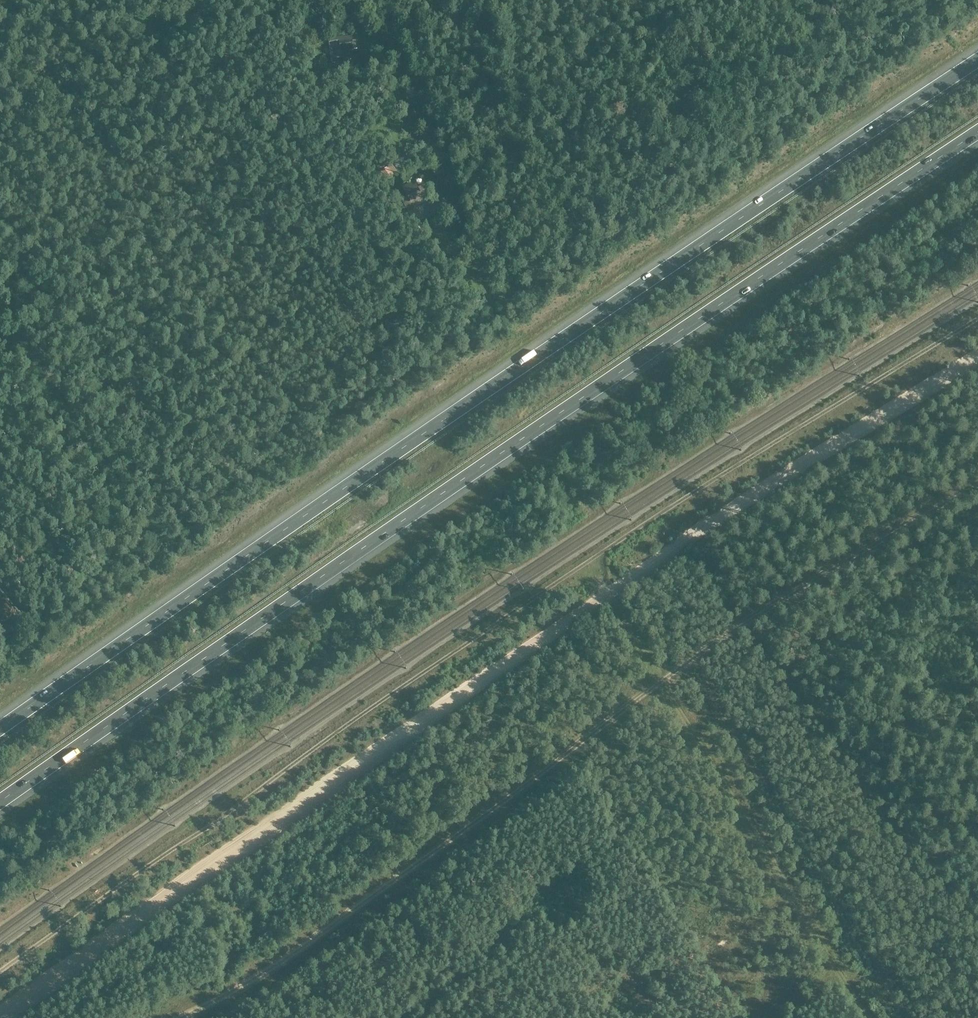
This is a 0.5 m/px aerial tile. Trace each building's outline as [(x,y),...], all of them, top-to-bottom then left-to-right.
[(337,55),(330,56),(331,64),(345,63),(344,54),(341,54),(341,51),(353,50),(352,40),(340,42),(341,48),(337,49),(337,55)] [(335,85),(333,77),(325,80),(328,88),(335,85)] [(394,176),(388,167),(381,171),(388,181),(394,176)] [(422,187),(418,189),(416,186),(413,188),(411,184),(403,188),(412,206),(420,202),(419,199),(422,198),(421,197),(426,195),(422,187)]
